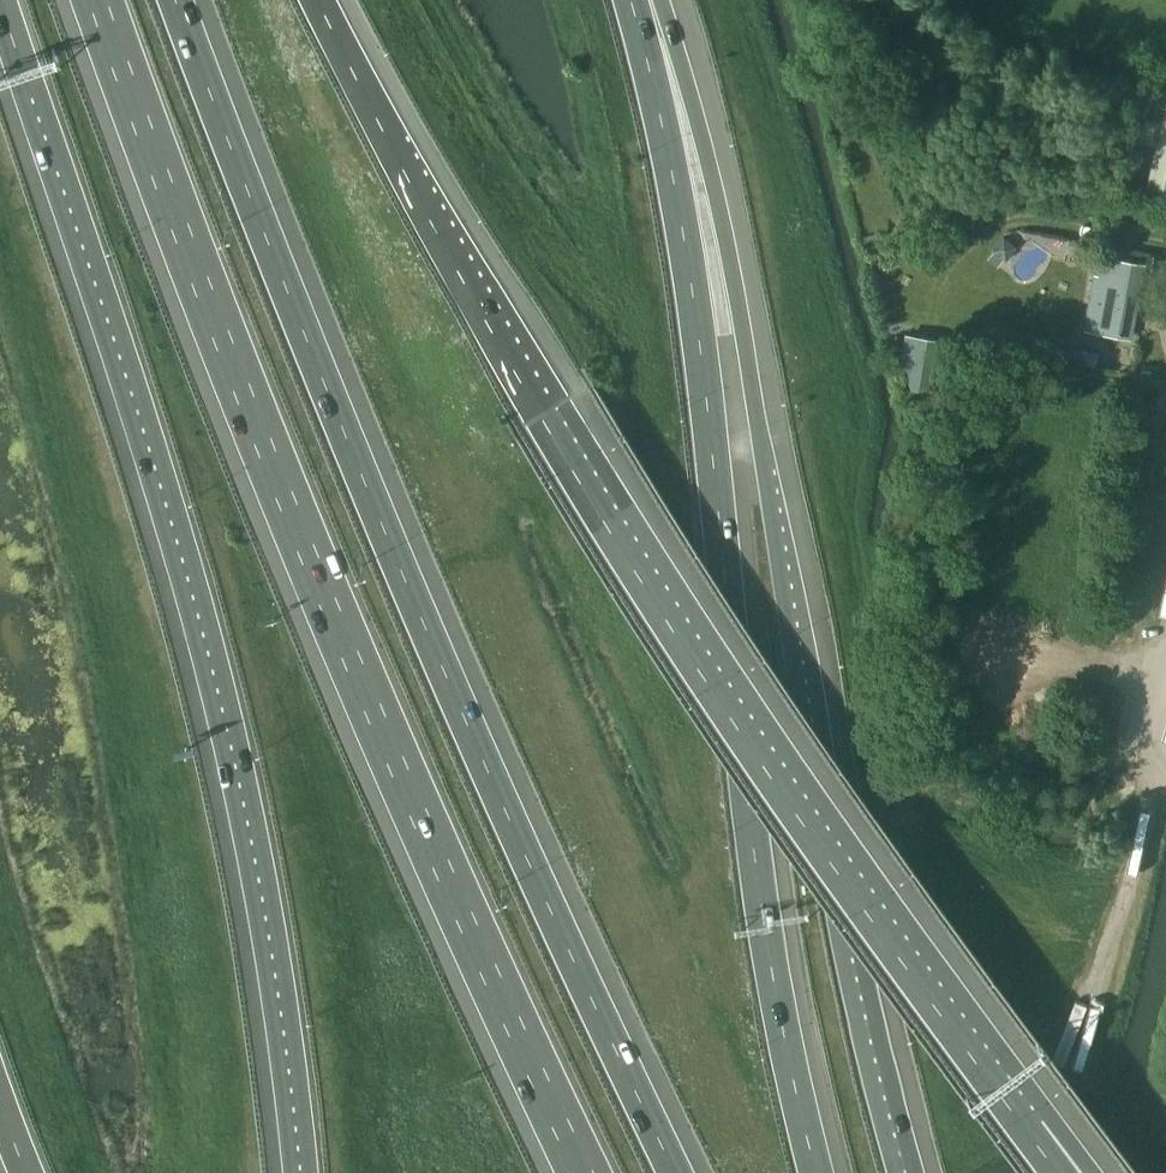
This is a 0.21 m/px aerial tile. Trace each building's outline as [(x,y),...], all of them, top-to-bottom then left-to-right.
[(1146,194),(1165,198),(1165,108),(1146,194)] [(1161,259),(1148,256),(1143,278),(1157,281),(1161,259)] [(1120,283),(1098,278),(1088,323),(1112,327),(1112,328),(1127,331),(1139,270),(1124,267),(1120,283)] [(1036,339),(1003,333),(999,353),(1032,359),(1036,339)]
